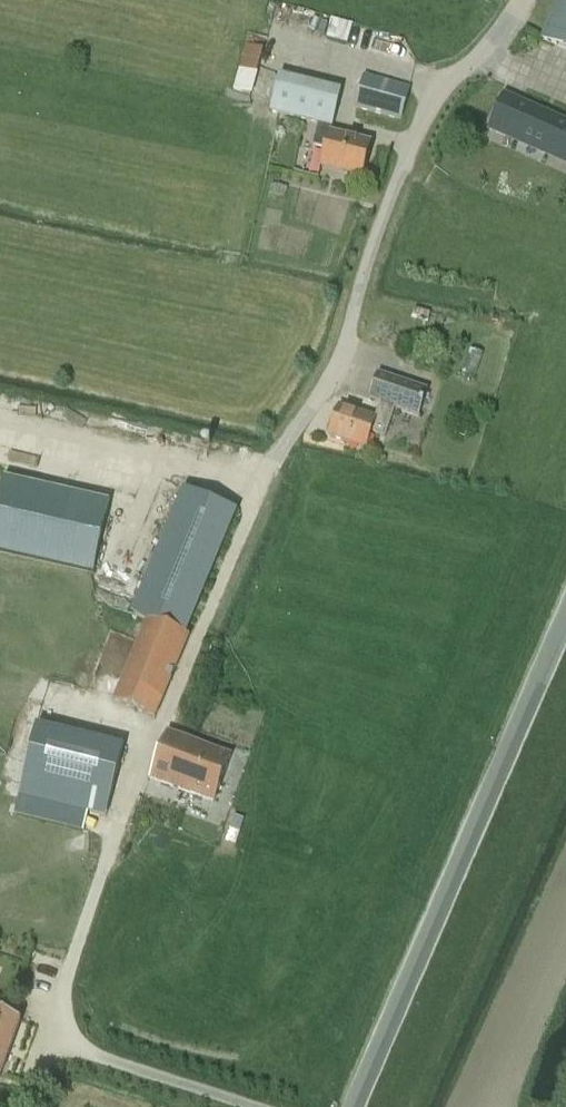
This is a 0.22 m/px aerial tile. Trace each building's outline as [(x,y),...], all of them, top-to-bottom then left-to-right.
[(542,40),(565,50),(565,0),(559,0),(542,40)] [(332,17),(328,37),(349,42),(354,22),(332,17)] [(257,75),(264,49),(247,45),(240,70),(257,75)] [(272,112),(320,124),(314,147),(326,150),(322,167),(364,178),(372,145),(330,134),(332,127),(333,128),(342,92),(280,76),(272,112)] [(401,120),(411,89),(366,76),(356,107),(401,120)] [(549,150),(549,148),(559,152),(557,156),(565,160),(565,123),(521,103),(518,109),(504,103),(489,137),(503,143),(508,131),(549,150)] [(329,436),(366,449),(371,433),(385,438),(396,408),(420,417),(428,391),(379,374),(370,399),(381,403),(376,418),(340,406),(329,436)] [(0,527),(0,547),(100,574),(119,504),(14,476),(0,527)] [(186,634),(237,510),(185,489),(134,614),(148,620),(186,634)] [(186,634),(148,620),(114,701),(156,718),(190,636),(186,634)] [(38,725),(15,815),(84,832),(89,812),(106,817),(124,747),(38,725)] [(215,802),(232,756),(168,732),(151,778),(215,802)] [(246,820),(236,817),(231,831),(241,834),(246,820)] [(22,1021),(0,1013),(0,1078),(1,1078),(22,1021)]
